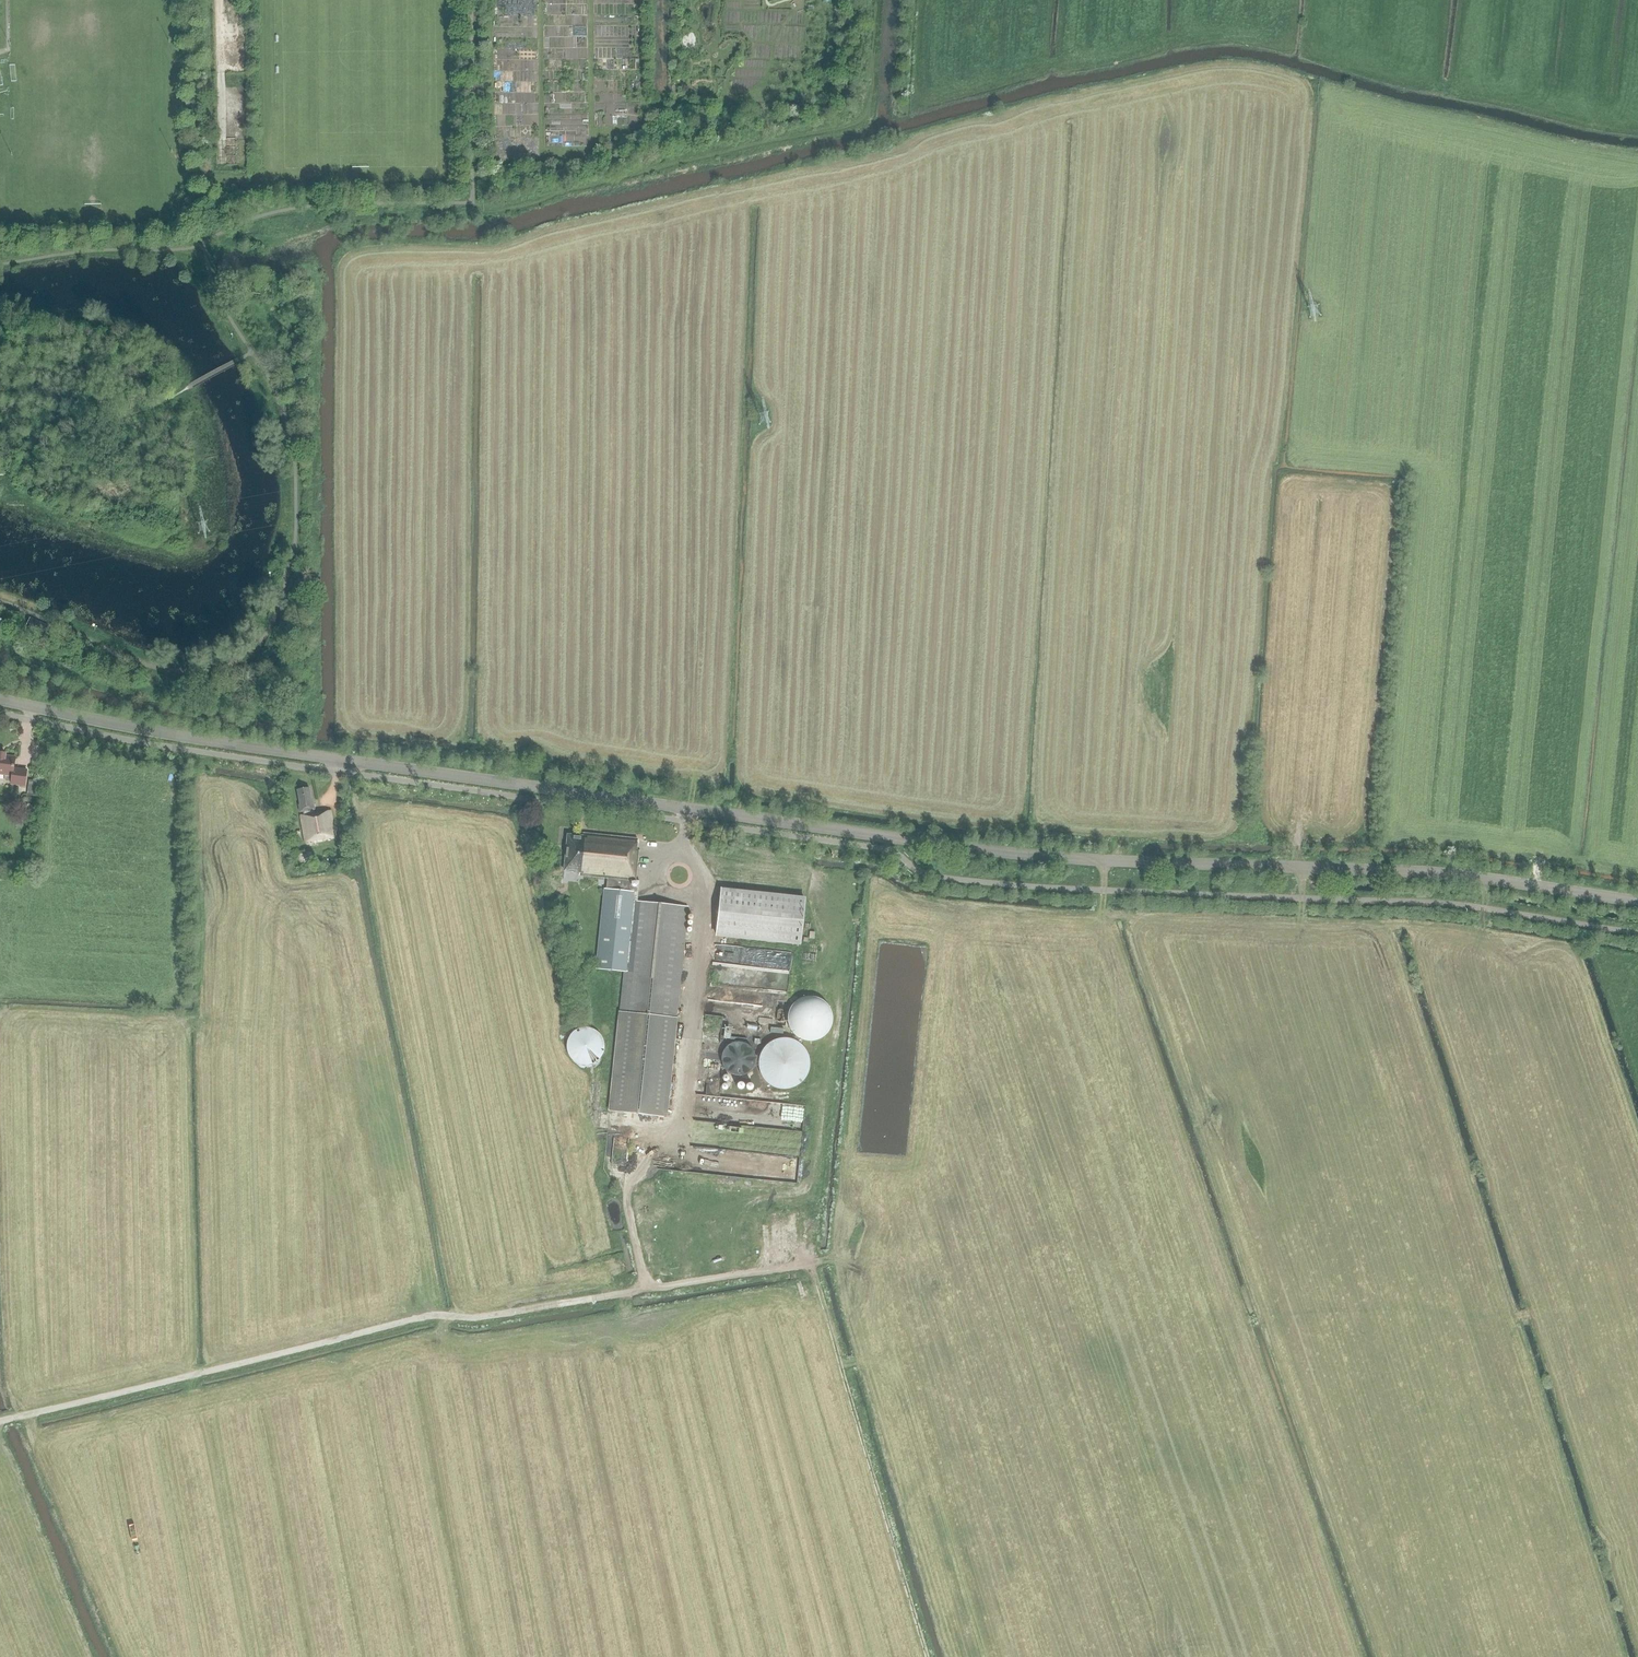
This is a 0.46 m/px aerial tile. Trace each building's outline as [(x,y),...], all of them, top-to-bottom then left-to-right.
[(240,14),(239,0),(226,0),(227,15),(240,14)] [(45,636),(49,626),(30,618),(25,628),(42,635),(45,636)] [(46,652),(50,643),(47,641),(41,639),(37,648),(46,652)] [(5,775),(4,779),(6,781),(10,782),(9,784),(23,786),(25,771),(12,769),(14,757),(4,756),(5,754),(0,753),(0,775),(5,775)] [(42,781),(29,780),(27,796),(40,797),(42,781)] [(300,815),(305,842),(324,839),(324,840),(336,838),(330,810),(320,812),(320,811),(314,813),(313,809),(314,809),(313,799),(311,799),(309,788),(297,790),(300,805),(298,805),(300,812),(303,811),(304,815),(300,815)] [(635,850),(637,839),(583,834),(583,837),(567,835),(564,871),(579,873),(579,876),(607,878),(609,879),(634,881),(637,850),(635,850)] [(609,879),(607,878),(607,881),(598,969),(623,971),(609,1111),(664,1117),(686,907),(638,902),(640,882),(635,881),(634,881),(609,879)] [(715,934),(799,944),(804,901),(720,891),(715,934)] [(789,1010),(788,1016),(788,1020),(788,1023),(789,1028),(791,1031),(794,1034),(796,1036),(800,1038),(804,1040),(807,1041),(811,1041),(816,1040),(820,1038),(824,1036),(827,1033),(830,1030),(831,1026),(832,1023),(833,1019),(832,1015),(832,1012),(830,1008),(828,1004),(824,1001),(820,998),(816,997),(812,996),(808,996),(803,997),(798,999),(794,1002),(791,1006),(789,1010)] [(585,1065),(588,1064),(592,1063),(595,1062),(598,1059),(600,1056),(602,1053),(603,1049),(603,1046),(603,1043),(602,1039),(600,1036),(598,1033),(595,1031),(592,1029),(588,1028),(585,1028),(581,1028),(578,1029),(574,1031),(571,1033),(569,1036),(567,1039),(566,1043),(566,1046),(566,1049),(567,1053),(569,1056),(571,1059),(574,1062),(578,1063),(581,1064),(585,1065)] [(781,1090),(786,1089),(791,1088),(796,1085),(799,1082),(803,1078),(805,1074),(806,1070),(807,1064),(806,1059),(805,1055),(803,1051),(799,1047),(796,1044),(791,1041),(786,1039),(781,1039),(776,1039),(771,1041),(766,1044),(763,1047),(759,1051),(757,1055),(756,1059),(756,1064),(756,1070),(757,1074),(759,1078),(763,1082),(766,1085),(771,1088),(776,1089),(781,1090)] [(735,1076),(739,1076),(742,1075),(745,1074),(747,1072),(750,1069),(751,1066),(752,1063),(753,1059),(752,1056),(751,1052),(750,1050),(747,1047),(745,1045),(742,1043),(739,1043),(735,1042),(732,1043),(729,1043),(726,1045),(724,1047),(721,1050),(720,1052),(719,1056),(718,1059),(719,1063),(720,1066),(721,1069),(724,1072),(726,1074),(729,1075),(732,1076),(735,1076)] [(800,1159),(806,1106),(780,1103),(777,1132),(769,1132),(767,1154),(776,1155),(775,1165),(786,1166),(787,1157),(800,1159)]
